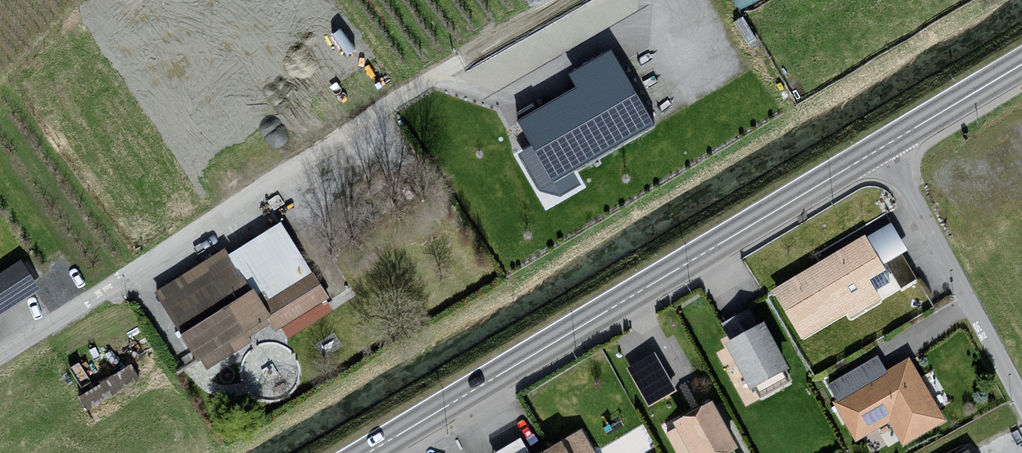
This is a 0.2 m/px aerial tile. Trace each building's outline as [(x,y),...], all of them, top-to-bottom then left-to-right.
[(531,143),(521,148),(547,200),(585,181),(576,164),(656,125),(618,46),(570,69),(578,86),(518,115),(531,143)] [(277,224),(154,297),(201,375),(323,302),(277,224)] [(892,292),(860,240),(768,294),(799,347),(892,292)] [(15,263),(0,274),(0,316),(35,291),(15,263)] [(722,317),(728,335),(762,322),(755,305),(722,317)] [(758,327),(720,347),(744,393),(782,373),(758,327)] [(656,348),(628,364),(650,402),(678,385),(656,348)] [(942,423),(905,360),(828,406),(852,446),(886,426),(899,448),(942,423)] [(78,387),(85,403),(142,378),(135,363),(78,387)] [(669,422),(685,452),(729,452),(731,452),(706,403),(669,422)] [(538,452),(590,452),(577,431),(538,452)] [(523,434),(493,450),(494,452),(533,452),(523,434)]
